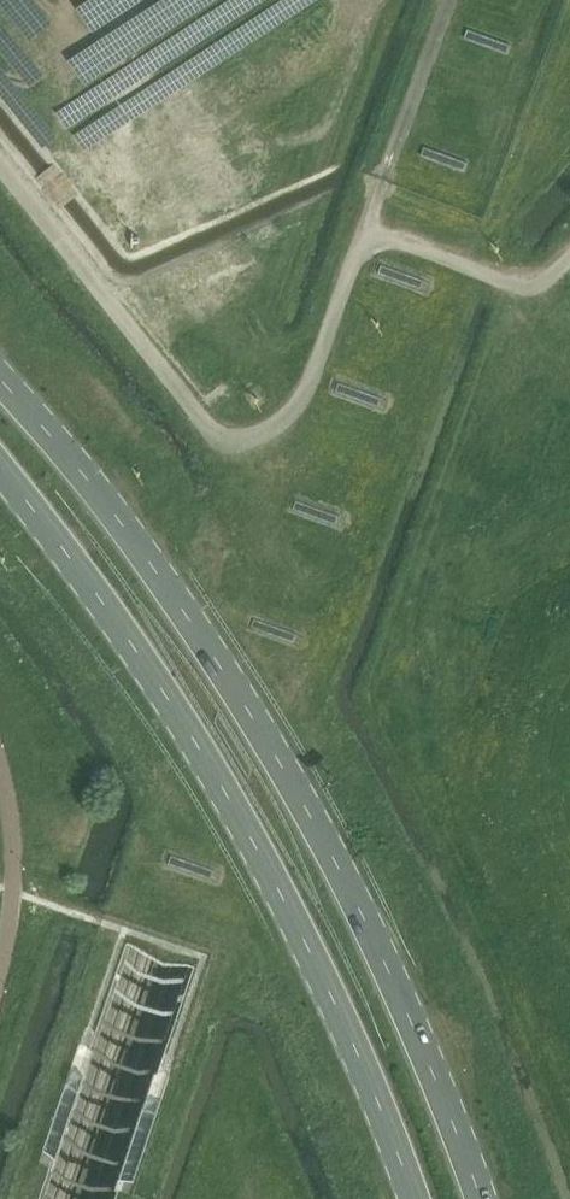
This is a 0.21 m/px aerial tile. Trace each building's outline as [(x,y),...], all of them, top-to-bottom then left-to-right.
[(460,38),(506,54),(510,45),(464,28),(460,38)] [(416,155),(463,172),(466,162),(420,145),(416,155)] [(427,292),(430,283),(376,263),(372,272),(427,292)] [(388,401),(333,382),(330,390),(384,410),(388,401)] [(288,508),(342,528),(345,519),(292,499),(288,508)] [(247,628),(300,647),(303,638),(250,619),(247,628)] [(222,868),(169,849),(165,861),(218,880),(222,868)] [(116,1188),(157,1069),(171,1026),(194,961),(133,939),(119,977),(94,1048),(54,1167),(43,1198),(48,1198),(123,978),(135,945),(138,946),(142,948),(149,950),(156,953),(159,954),(137,1014),(74,1198),(81,1198),(153,989),(165,956),(168,957),(175,959),(186,963),(188,964),(167,1024),(107,1198),(113,1198),(116,1188)]
